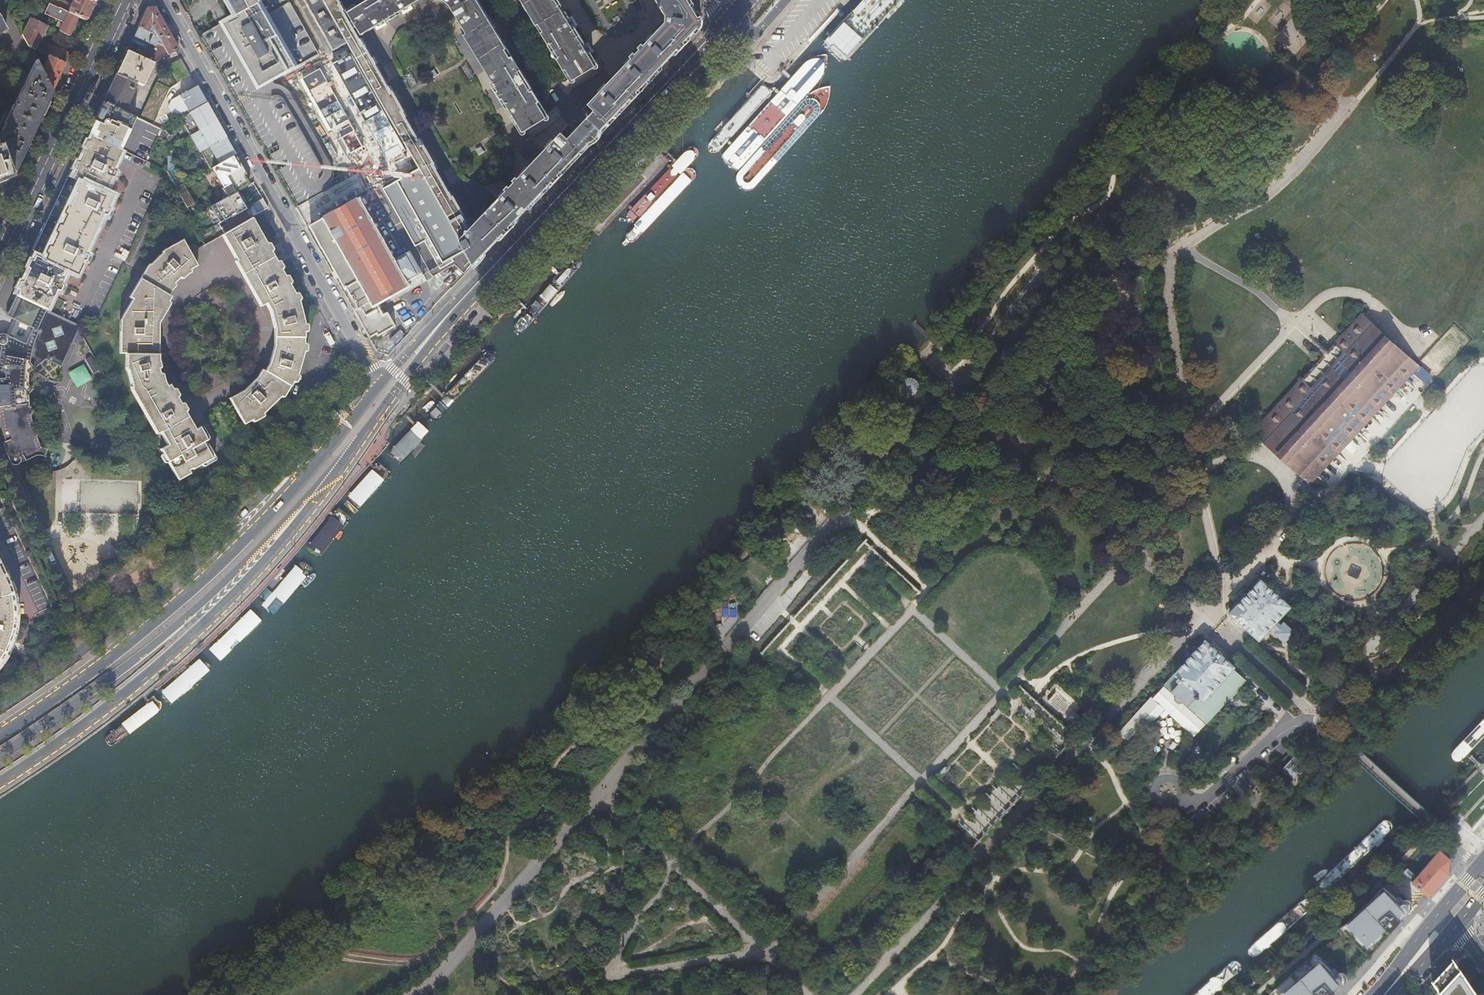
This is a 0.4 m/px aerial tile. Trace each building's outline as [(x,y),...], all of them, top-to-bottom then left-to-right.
[(10,8),(20,13),(26,0),(14,0),(10,8)] [(71,4),(63,0),(50,0),(48,3),(54,6),(56,7),(65,11),(78,17),(86,21),(89,15),(90,11),(91,9),(94,2),(90,0),(73,0),(71,4)] [(237,14),(225,21),(262,86),(274,79),(298,65),(261,0),(262,0),(228,0),(237,14)] [(261,0),(298,65),(320,53),(289,0),(262,0),(261,0)] [(335,49),(349,41),(325,0),(308,0),(335,49)] [(349,41),(359,58),(368,53),(364,45),(361,39),(360,40),(353,29),(360,24),(363,30),(367,30),(373,27),(375,30),(385,24),(383,20),(400,10),(402,14),(412,8),(409,4),(416,0),(369,0),(354,9),(353,12),(353,13),(347,17),(343,11),(345,10),(341,3),(339,0),(325,0),(349,41)] [(444,1),(448,5),(450,3),(452,4),(459,16),(455,19),(461,29),(465,26),(469,33),(472,34),(492,22),(479,0),(445,0),(444,1)] [(588,21),(591,25),(594,29),(598,31),(601,33),(605,35),(610,35),(616,35),(621,33),(625,31),(629,28),(632,25),(634,21),(636,17),(637,12),(637,8),(636,3),(635,0),(575,0),(588,21)] [(667,12),(666,13),(663,12),(662,22),(665,22),(665,23),(653,36),(650,33),(643,41),(646,44),(632,59),(629,56),(621,64),(624,66),(607,85),(604,82),(596,90),(599,93),(591,101),(590,100),(582,109),(589,116),(590,115),(599,124),(603,127),(642,85),(699,26),(700,17),(689,0),(659,0),(667,12)] [(822,46),(823,49),(839,63),(841,63),(842,63),(843,62),(844,62),(901,0),(864,0),(846,20),(822,46)] [(59,22),(57,26),(61,28),(61,29),(70,33),(78,17),(65,11),(56,7),(55,9),(58,11),(54,19),(59,22)] [(136,27),(126,49),(152,62),(176,48),(153,7),(149,8),(145,8),(136,27)] [(575,75),(591,65),(592,61),(589,55),(593,52),(587,43),(583,45),(573,29),(577,27),(571,17),(567,19),(563,12),(558,12),(542,21),(542,25),(571,74),(575,75)] [(30,18),(22,34),(28,46),(35,50),(47,26),(40,22),(30,18)] [(262,86),(225,21),(201,35),(265,147),(265,148),(266,149),(268,149),(269,149),(271,148),(273,152),(271,153),(270,154),(270,156),(271,157),(299,206),(334,187),(274,79),(262,86)] [(51,50),(48,56),(52,58),(65,64),(66,62),(68,58),(65,57),(67,53),(53,46),(51,50)] [(495,82),(510,106),(506,108),(512,118),(516,116),(522,125),(526,127),(541,117),(543,114),(504,48),(499,47),(484,57),(483,61),(489,72),(485,74),(491,84),(495,82)] [(109,86),(101,101),(122,111),(135,83),(140,85),(152,62),(126,49),(119,63),(109,86)] [(368,53),(359,58),(419,163),(470,254),(475,262),(587,144),(574,131),(568,125),(567,124),(559,133),(560,134),(555,139),(547,148),(530,166),(521,175),(508,189),(500,197),(473,226),(472,229),(467,228),(467,225),(465,221),(462,216),(463,215),(453,197),(452,198),(448,192),(445,186),(439,176),(435,169),(432,163),(433,163),(423,144),(422,144),(421,145),(417,139),(414,133),(408,123),(405,117),(401,111),(403,111),(403,110),(392,91),(392,92),(391,92),(388,87),(384,81),(379,71),(375,65),(371,58),(368,53)] [(44,77),(52,93),(55,85),(57,82),(65,64),(52,58),(48,56),(41,71),(44,77)] [(596,57),(591,65),(575,75),(565,81),(570,89),(597,72),(602,68),(596,57)] [(179,81),(189,75),(180,59),(168,66),(177,82),(179,81)] [(14,173),(28,143),(38,121),(41,116),(52,93),(44,77),(41,71),(35,61),(21,92),(16,102),(2,131),(0,133),(0,145),(0,146),(14,173)] [(383,69),(379,71),(384,81),(388,79),(383,69)] [(157,81),(139,119),(152,125),(169,87),(157,81)] [(167,107),(175,121),(179,118),(204,103),(195,86),(170,101),(167,107)] [(93,119),(87,133),(116,148),(130,122),(133,116),(122,111),(101,101),(93,119)] [(214,121),(204,103),(179,118),(189,136),(214,121)] [(224,138),(214,121),(189,136),(199,152),(200,151),(224,138)] [(412,121),(408,123),(414,133),(418,131),(412,121)] [(15,286),(12,293),(14,294),(19,296),(46,309),(53,296),(56,290),(57,290),(59,290),(61,286),(61,284),(60,283),(66,270),(75,274),(82,261),(84,261),(86,256),(85,254),(83,253),(87,244),(96,225),(101,215),(104,216),(105,215),(107,210),(106,208),(112,195),(103,191),(110,177),(112,177),(114,172),(113,170),(111,169),(114,163),(115,161),(120,150),(116,148),(87,133),(83,140),(81,144),(69,171),(48,216),(41,230),(32,249),(15,286)] [(547,148),(555,139),(552,136),(544,144),(547,148)] [(200,151),(210,168),(217,164),(233,155),(224,138),(200,151)] [(8,175),(9,179),(11,178),(10,174),(14,173),(0,146),(0,145),(0,178),(8,175)] [(217,164),(229,184),(243,176),(245,175),(233,155),(217,164)] [(419,163),(383,183),(417,244),(431,236),(447,266),(470,254),(419,163)] [(518,172),(521,175),(530,166),(526,163),(518,172)] [(176,166),(166,171),(175,188),(185,182),(176,166)] [(443,174),(439,176),(445,186),(449,183),(443,174)] [(185,182),(175,188),(187,208),(197,202),(186,182),(185,182)] [(252,182),(248,185),(241,189),(244,195),(247,195),(256,190),(252,182)] [(203,198),(216,191),(212,185),(205,189),(203,185),(198,189),(203,198)] [(324,216),(360,196),(354,185),(304,214),(347,289),(349,288),(361,308),(373,302),(324,216)] [(497,194),(500,197),(508,189),(505,186),(497,194)] [(236,191),(215,203),(217,206),(221,204),(225,210),(214,217),(217,223),(218,224),(261,199),(257,192),(242,201),(236,191)] [(410,285),(396,260),(360,196),(324,216),(373,302),(375,305),(376,304),(410,285)] [(223,233),(249,218),(262,210),(266,208),(261,199),(218,224),(223,233)] [(223,233),(220,234),(235,260),(234,261),(259,305),(264,302),(268,310),(273,326),(273,344),(268,363),(264,370),(261,369),(256,376),(242,389),(228,397),(243,422),(262,412),(278,397),(286,383),(289,385),(296,374),(302,351),(302,322),(296,300),(249,218),(223,233)] [(119,319),(118,352),(125,353),(124,364),(125,369),(126,369),(131,387),(129,387),(155,433),(159,431),(166,444),(158,448),(176,479),(188,472),(186,468),(190,466),(191,468),(210,458),(200,441),(199,442),(168,385),(162,387),(160,384),(154,360),(154,339),(157,339),(157,323),(152,323),(161,309),(169,296),(165,292),(169,285),(185,271),(196,265),(181,239),(164,248),(160,251),(160,252),(149,263),(148,263),(145,265),(127,296),(131,299),(119,319)] [(409,253),(396,260),(410,285),(423,278),(409,253)] [(46,309),(19,296),(14,294),(4,315),(14,320),(7,335),(6,334),(1,333),(0,333),(0,345),(0,346),(0,427),(3,439),(2,444),(9,461),(11,462),(12,463),(14,464),(16,463),(36,455),(40,454),(43,455),(45,448),(38,446),(34,435),(37,429),(32,426),(29,413),(32,408),(28,404),(27,392),(31,388),(27,383),(27,371),(44,358),(60,366),(78,328),(80,325),(46,309)] [(373,302),(361,308),(355,311),(370,338),(378,333),(379,336),(395,327),(387,313),(383,316),(376,304),(375,305),(373,302)] [(1416,362),(1364,315),(1363,313),(1341,337),(1335,343),(1328,351),(1320,359),(1317,363),(1260,425),(1253,432),(1256,434),(1309,483),(1412,372),(1418,365),(1416,362)] [(90,380),(78,357),(63,365),(75,388),(90,380)] [(918,381),(912,377),(905,378),(901,384),(902,391),(908,395),(915,394),(919,388),(918,381)] [(2,657),(6,652),(9,645),(12,638),(14,631),(15,623),(15,616),(15,609),(14,603),(13,596),(11,589),(9,583),(0,564),(0,661),(2,657)] [(1291,607),(1262,579),(1239,603),(1230,612),(1260,641),(1291,607)] [(1274,633),(1285,643),(1296,632),(1284,621),(1281,624),(1278,621),(1273,626),(1277,629),(1274,633)] [(1234,669),(1236,668),(1207,641),(1176,675),(1204,701),(1234,669)] [(1188,707),(1206,724),(1219,711),(1227,702),(1247,682),(1234,669),(1204,701),(1176,675),(1165,686),(1177,697),(1188,707)] [(1177,697),(1165,686),(1153,698),(1118,735),(1129,745),(1149,723),(1164,707),(1195,736),(1206,724),(1188,707),(1177,697)] [(1086,721),(1075,711),(1068,718),(1080,729),(1086,721)] [(1450,755),(1450,758),(1451,762),(1454,763),(1457,764),(1461,762),(1483,737),(1483,719),(1450,755)] [(1304,767),(1295,758),(1284,769),(1293,778),(1304,767)] [(1320,884),(1320,886),(1325,891),(1327,891),(1329,889),(1389,833),(1393,828),(1393,826),(1392,823),(1390,821),(1388,820),(1385,821),(1382,823),(1322,880),(1320,883),(1320,884)] [(1421,889),(1429,896),(1449,874),(1450,859),(1437,846),(1434,850),(1424,842),(1404,863),(1418,875),(1412,881),(1421,889)] [(1383,889),(1385,890),(1373,904),(1347,927),(1369,951),(1388,934),(1389,935),(1411,910),(1411,909),(1412,908),(1412,907),(1412,906),(1412,905),(1412,904),(1412,903),(1411,902),(1410,901),(1409,900),(1408,900),(1407,900),(1406,900),(1405,900),(1404,900),(1403,900),(1403,901),(1402,901),(1401,902),(1396,898),(1389,891),(1384,887),(1383,889)] [(1383,889),(1382,888),(1370,901),(1341,927),(1368,956),(1369,955),(1370,956),(1389,935),(1388,934),(1369,951),(1347,927),(1373,904),(1385,890),(1383,889)] [(1251,957),(1253,958),(1257,956),(1263,952),(1267,948),(1310,911),(1312,907),(1312,903),(1312,901),(1309,900),(1305,901),(1302,902),(1299,905),(1259,939),(1250,948),(1248,951),(1248,954),(1249,956),(1251,957)] [(1341,927),(1310,958),(1269,994),(1278,994),(1305,973),(1317,960),(1319,961),(1320,959),(1331,970),(1333,968),(1338,973),(1339,973),(1340,973),(1341,972),(1342,972),(1343,973),(1344,973),(1345,973),(1345,974),(1346,975),(1347,976),(1347,977),(1347,978),(1347,979),(1347,980),(1347,981),(1346,982),(1355,972),(1370,956),(1369,955),(1368,956),(1341,927)] [(1319,961),(1321,962),(1308,975),(1285,994),(1333,994),(1346,982),(1347,981),(1347,980),(1347,979),(1347,978),(1347,977),(1347,976),(1346,975),(1345,974),(1345,973),(1344,973),(1343,973),(1342,972),(1341,972),(1340,973),(1339,973),(1338,973),(1337,974),(1336,975),(1331,970),(1320,959),(1319,961)] [(1317,960),(1305,973),(1278,994),(1285,994),(1308,975),(1321,962),(1317,960)] [(1241,972),(1241,970),(1241,968),(1239,964),(1236,962),(1233,963),(1229,966),(1196,994),(1214,994),(1241,972)] [(1456,963),(1435,987),(1440,994),(1478,994),(1456,963)]
